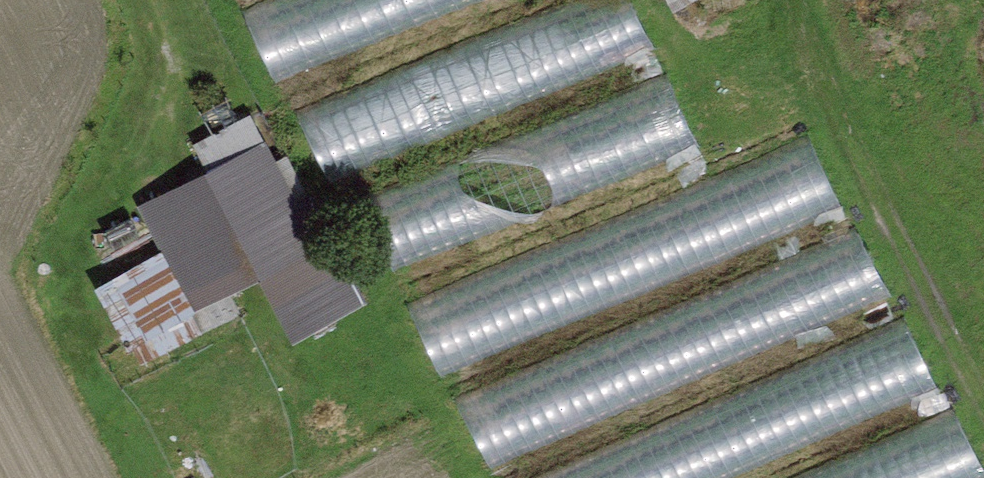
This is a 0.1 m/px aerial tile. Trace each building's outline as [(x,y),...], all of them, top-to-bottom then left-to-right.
[(274,70),(467,7),(466,5),(483,0),(251,0),(274,70)] [(684,12),(709,0),(678,0),(684,12)] [(387,261),(709,163),(686,87),(472,152),(470,147),(362,180),(387,261)] [(280,130),(139,199),(192,306),(259,274),(290,335),(363,299),(280,130)] [(834,160),(422,282),(443,352),(855,230),(834,160)] [(467,392),(490,454),(901,307),(878,244),(467,392)] [(950,396),(924,330),(542,477),(740,477),(950,396)] [(974,420),(825,477),(983,477),(983,446),(974,420)]
